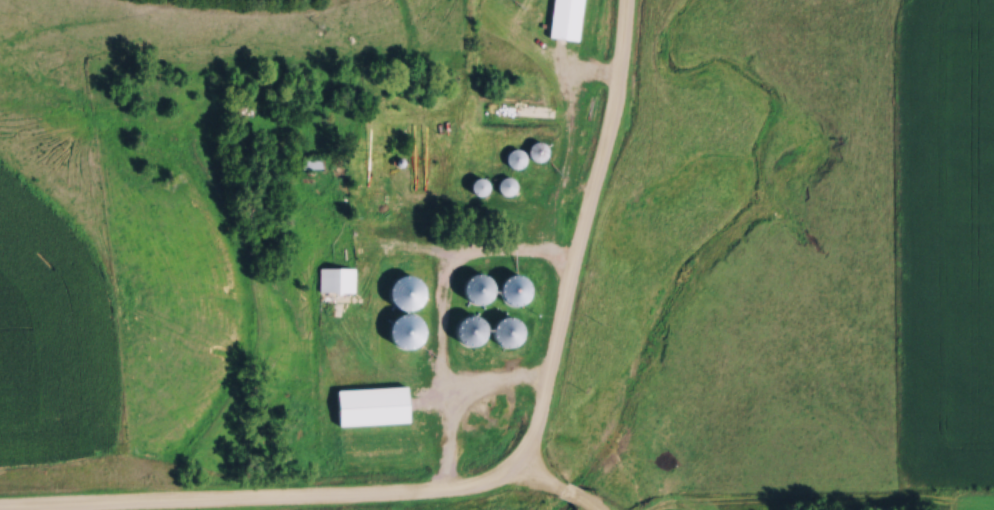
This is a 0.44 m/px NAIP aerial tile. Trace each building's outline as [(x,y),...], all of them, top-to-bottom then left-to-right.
[(545,35),(576,39),(580,0),(549,0),(545,35)] [(537,138),(517,146),(516,144),(501,150),(508,167),(543,153),(537,138)] [(320,166),(320,155),(300,155),(300,166),(320,166)] [(463,182),(469,195),(483,188),(476,175),(463,182)] [(510,192),(508,175),(494,177),(496,194),(510,192)] [(413,287),(413,263),(391,263),(391,287),(413,287)] [(352,291),(352,266),(317,266),(317,291),(352,291)] [(480,300),(480,274),(459,274),(459,300),(480,300)] [(498,275),(499,301),(518,300),(517,274),(498,275)] [(456,314),(453,341),(471,342),(473,316),(456,314)] [(486,341),(508,344),(511,317),(490,315),(486,341)] [(405,384),(330,386),(331,424),(405,421),(405,384)]
